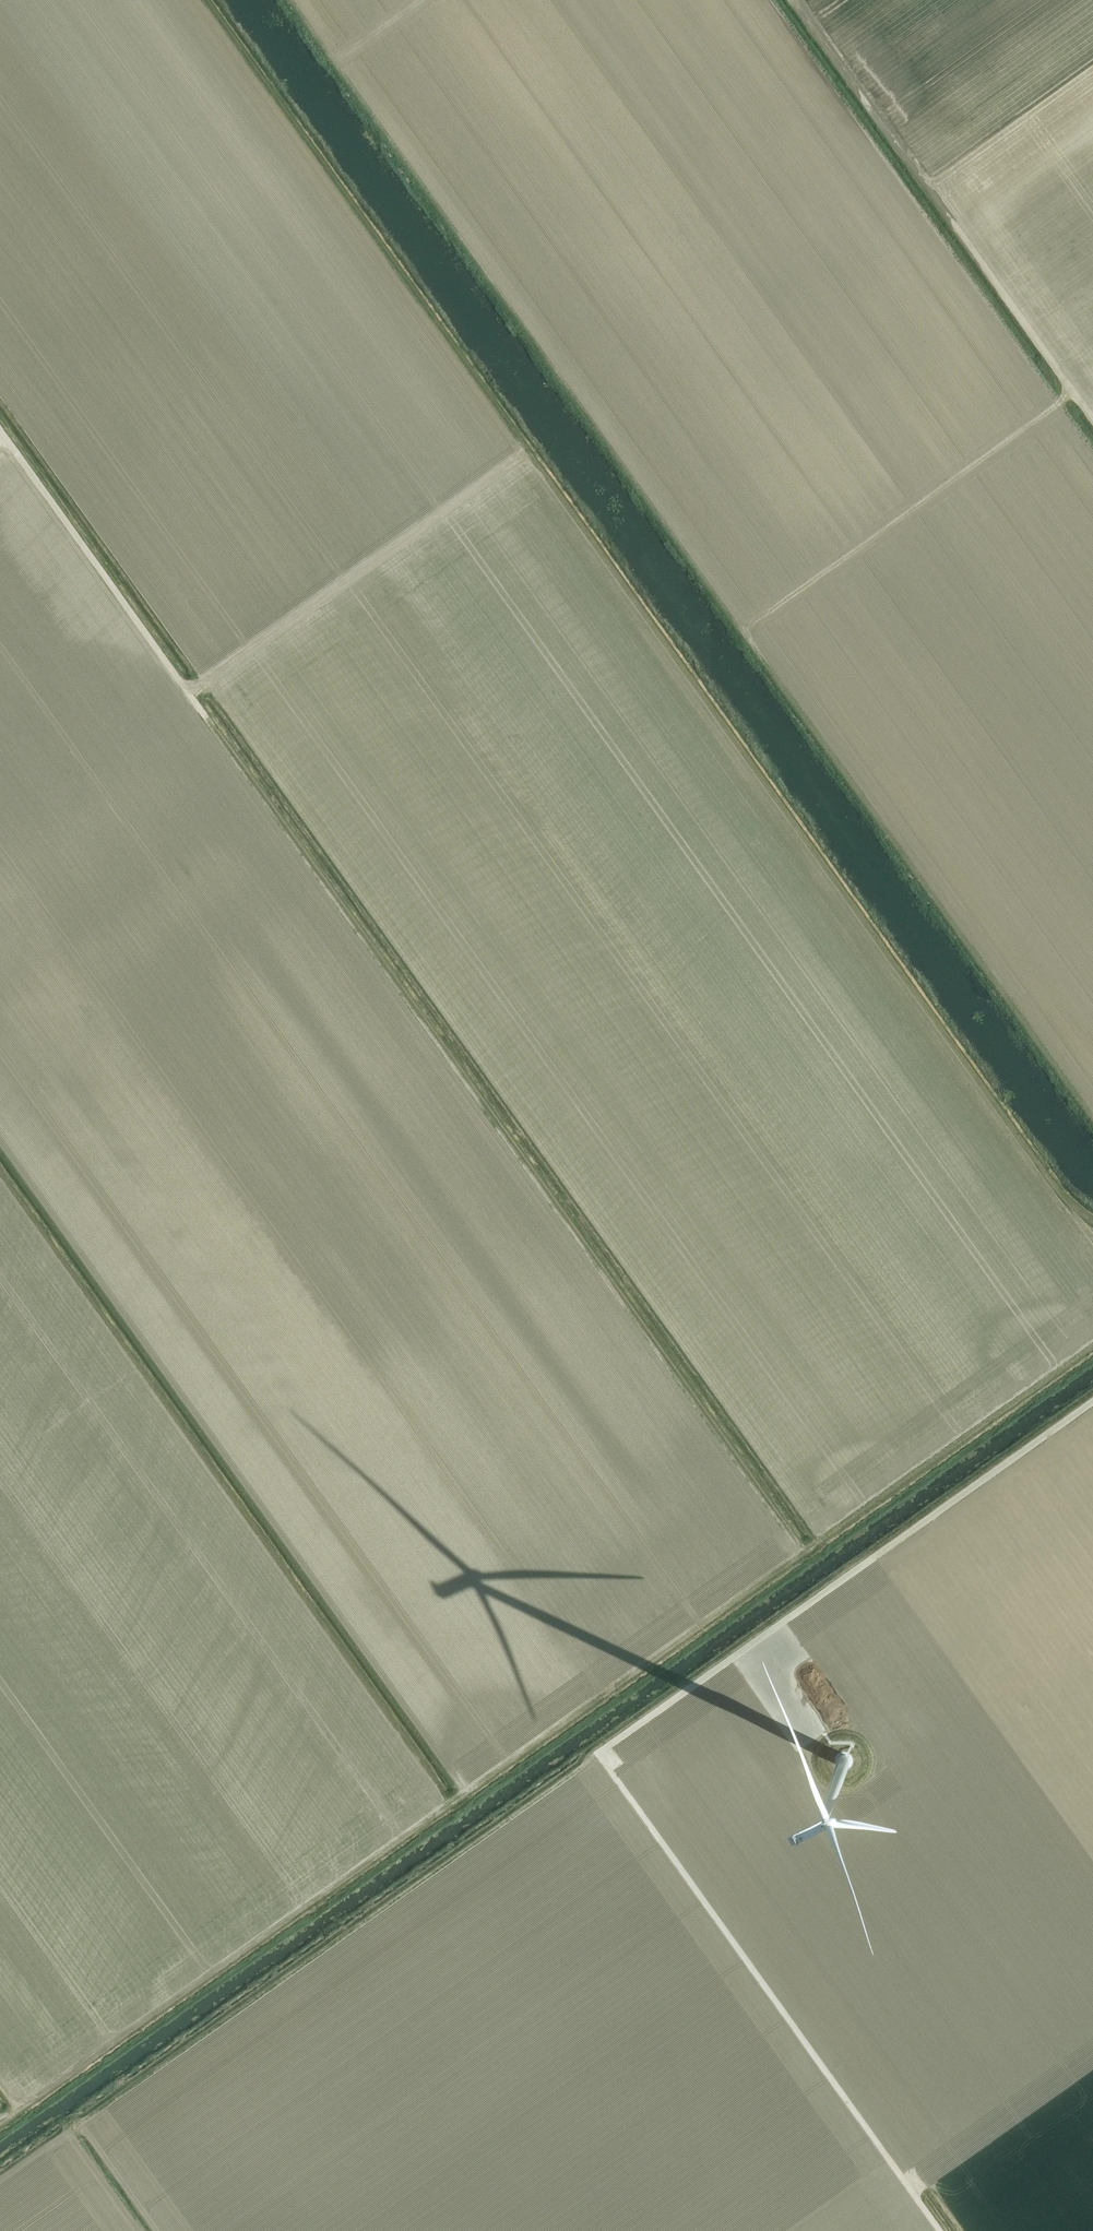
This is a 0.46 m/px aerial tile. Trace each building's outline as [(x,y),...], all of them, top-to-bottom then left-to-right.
[(855,1762),(855,1761),(855,1759),(854,1758),(854,1756),(853,1755),(853,1754),(852,1753),(851,1752),(850,1751),(848,1751),(847,1750),(846,1750),(845,1750),(843,1750),(842,1750),(840,1750),(839,1751),(838,1751),(837,1752),(836,1753),(835,1754),(834,1755),(834,1756),(833,1758),(833,1759),(833,1761),(833,1762),(833,1763),(834,1765),(834,1766),(835,1767),(836,1768),(837,1769),(838,1770),(839,1770),(840,1771),(842,1771),(843,1771),(845,1771),(846,1771),(847,1771),(848,1770),(850,1770),(851,1769),(852,1768),(853,1767),(853,1766),(854,1765),(854,1763),(855,1762)] [(82,2127),(75,2130),(79,2139),(85,2137),(82,2127)]
